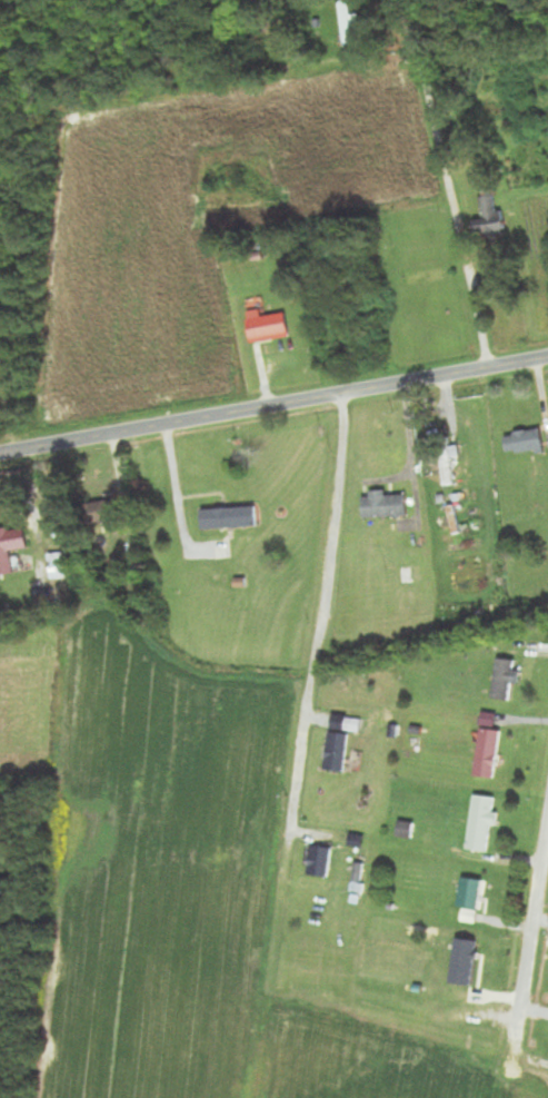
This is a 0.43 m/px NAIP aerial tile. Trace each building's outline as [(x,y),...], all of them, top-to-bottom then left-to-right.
[(346,53),(355,52),(351,0),(341,1),(346,53)] [(477,238),(504,235),(498,190),(480,192),(483,218),(475,219),(477,238)] [(252,339),(290,332),(287,313),(249,319),(252,339)] [(506,433),(508,453),(545,450),(544,429),(506,433)] [(363,493),(364,518),(408,516),(407,494),(387,495),(386,492),(363,493)] [(119,521),(118,502),(87,503),(88,523),(119,521)] [(259,527),(258,507),(202,509),(203,529),(259,527)] [(7,533),(0,541),(0,555),(7,561),(21,545),(7,533)] [(421,569),(403,569),(403,581),(421,581),(421,569)] [(327,771),(345,774),(352,716),(333,714),(327,771)] [(502,731),(483,728),(476,776),(495,779),(502,731)] [(495,798),(475,795),(469,850),(489,852),(495,798)] [(330,879),(334,849),(312,846),(309,876),(330,879)] [(457,906),(476,912),(485,884),(466,877),(457,906)]
